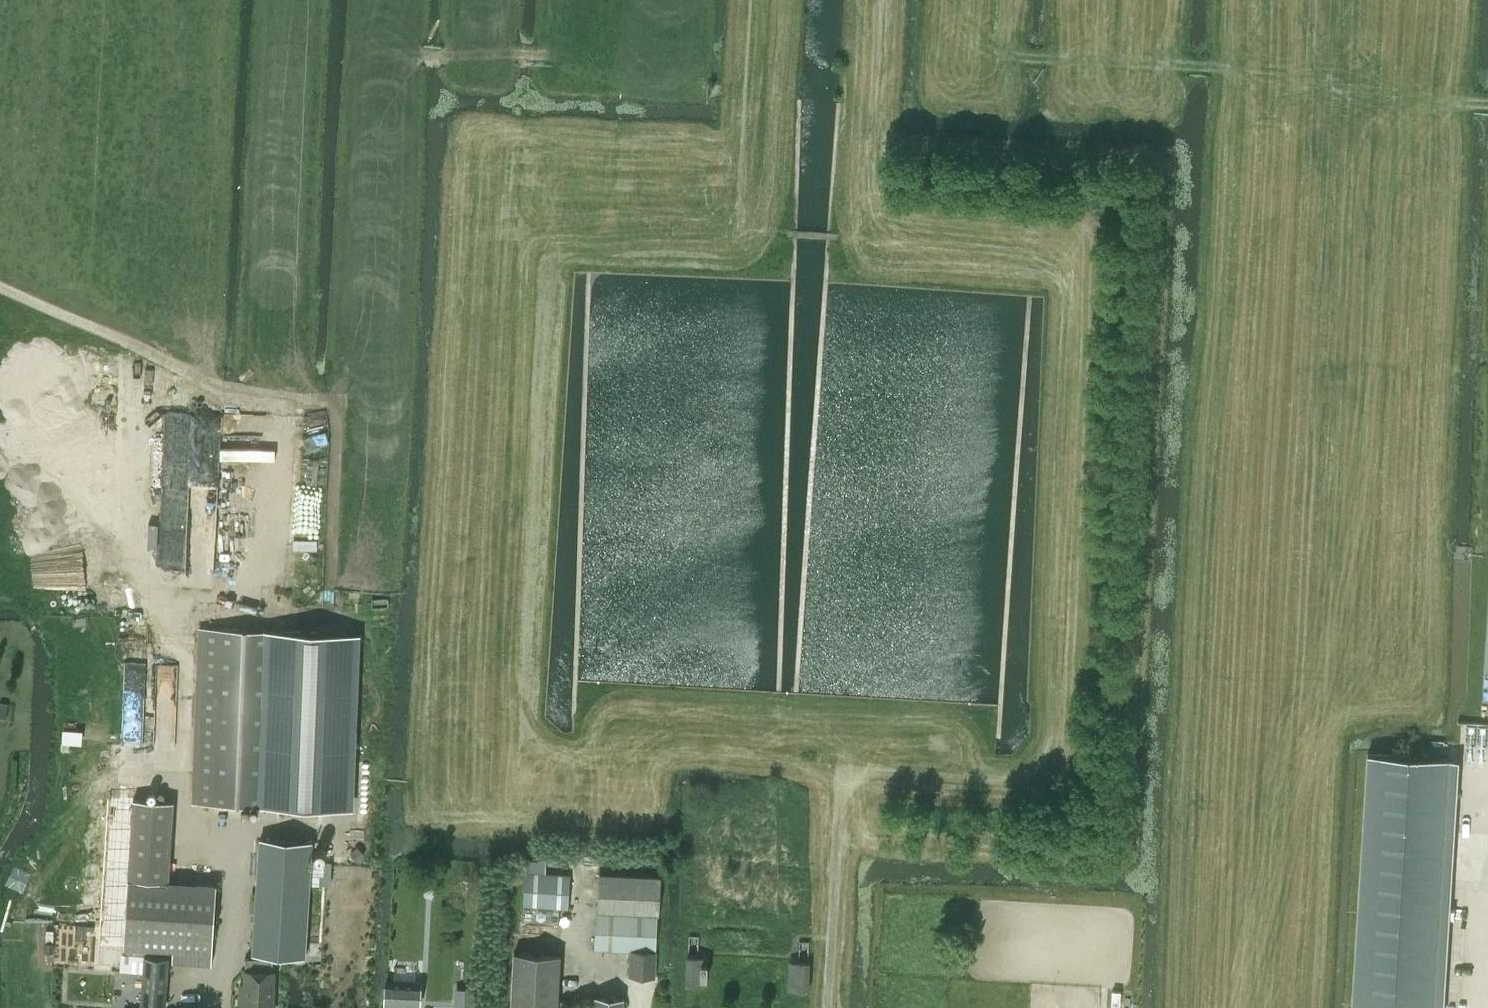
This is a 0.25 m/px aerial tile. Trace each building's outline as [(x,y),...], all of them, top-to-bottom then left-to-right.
[(200,626),(193,801),(353,808),(361,633),(200,626)] [(1352,1007),(1433,1007),(1449,758),(1367,753),(1352,1007)] [(212,963),(217,883),(169,880),(174,800),(133,798),(124,946),(173,949),(173,955),(172,961),(173,961),(212,963)] [(260,837),(253,951),(282,952),(297,953),(301,954),(305,954),(309,883),(330,884),(332,861),(311,859),(312,841),(306,840),(302,840),(286,839),(260,837)] [(569,907),(571,874),(526,872),(525,905),(569,907)] [(655,976),(657,914),(659,914),(661,877),(601,874),(599,911),(596,911),(595,948),(630,950),(628,975),(655,976)] [(513,1007),(570,1007),(570,999),(559,998),(562,954),(516,951),(513,1007)] [(145,955),(141,1003),(165,1005),(169,957),(145,955)] [(705,963),(706,957),(688,956),(687,962),(686,983),(704,984),(705,977),(707,977),(708,963),(705,963)] [(252,957),(252,969),(245,969),(245,983),(240,983),(240,1007),(273,1007),(274,970),(272,970),(273,958),(252,957)] [(807,991),(808,963),(789,962),(789,966),(788,990),(807,991)] [(432,973),(393,973),(393,995),(432,996),(432,973)] [(624,997),(596,995),(595,1007),(623,1007),(624,997)]
